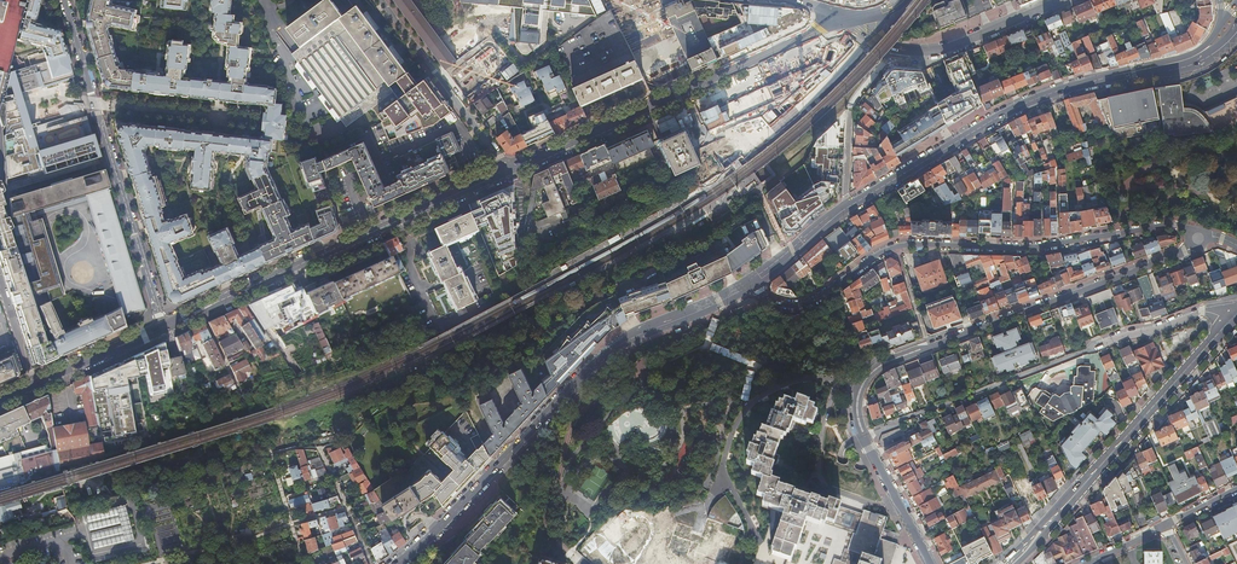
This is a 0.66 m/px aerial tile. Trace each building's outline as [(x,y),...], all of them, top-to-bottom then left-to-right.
[(1,125),(3,125),(4,105),(4,104),(3,103),(3,102),(2,102),(1,102),(1,101),(1,99),(7,78),(8,71),(17,38),(20,25),(26,0),(1,0),(1,2),(0,4),(0,121),(1,125)] [(35,22),(36,17),(40,0),(26,0),(20,25),(17,38),(45,45),(44,47),(48,60),(53,76),(73,70),(68,53),(67,53),(64,45),(63,40),(64,40),(61,28),(47,25),(35,22)] [(88,21),(88,22),(87,28),(104,83),(105,83),(110,87),(110,88),(132,91),(132,89),(133,84),(134,71),(123,70),(122,66),(119,61),(118,62),(110,36),(108,36),(108,34),(109,29),(108,26),(110,23),(113,24),(114,27),(116,26),(130,29),(132,28),(136,29),(137,23),(139,23),(140,17),(136,16),(137,10),(112,5),(111,6),(108,5),(109,0),(92,0),(88,21)] [(163,3),(162,7),(166,7),(167,5),(170,6),(170,7),(179,8),(179,7),(183,7),(183,9),(187,9),(187,6),(187,2),(188,0),(163,0),(163,3)] [(217,0),(214,0),(212,0),(211,6),(213,7),(213,13),(219,13),(230,15),(232,0),(217,0)] [(324,0),(287,28),(301,47),(339,20),(324,0)] [(354,7),(349,0),(324,0),(339,20),(354,7)] [(445,70),(449,67),(456,62),(410,0),(393,0),(445,70)] [(414,0),(410,0),(456,62),(459,60),(414,0)] [(460,3),(489,6),(489,5),(513,7),(523,8),(529,9),(528,22),(512,20),(515,46),(521,53),(522,54),(523,54),(525,55),(526,55),(527,55),(528,54),(529,53),(545,41),(549,11),(557,12),(558,9),(566,10),(565,13),(573,14),(584,15),(585,14),(586,13),(586,12),(586,11),(581,0),(460,0),(460,3)] [(586,11),(586,12),(586,13),(585,14),(584,15),(590,16),(596,16),(597,16),(596,16),(592,6),(589,0),(581,0),(586,11)] [(668,19),(687,59),(693,72),(717,61),(711,47),(707,39),(703,31),(698,18),(690,0),(659,0),(668,19)] [(738,15),(732,3),(730,4),(704,1),(704,0),(699,0),(690,0),(698,18),(706,14),(706,15),(706,16),(708,18),(728,20),(729,15),(736,16),(738,15)] [(912,3),(911,5),(910,5),(906,9),(907,10),(906,11),(916,19),(916,18),(917,18),(920,15),(919,15),(927,5),(932,0),(931,0),(921,0),(912,3)] [(934,7),(936,15),(942,30),(954,25),(968,20),(971,18),(964,0),(937,0),(934,7)] [(1116,5),(1114,0),(1092,0),(1090,1),(1096,16),(1098,21),(1103,19),(1102,16),(1099,17),(1097,13),(1116,5)] [(1116,5),(1119,12),(1129,7),(1138,3),(1136,0),(1114,0),(1116,5)] [(1159,14),(1162,14),(1163,0),(1155,0),(1153,1),(1152,0),(1138,0),(1142,8),(1152,4),(1157,15),(1159,14)] [(1211,5),(1211,4),(1210,2),(1209,0),(1196,0),(1196,2),(1195,2),(1193,5),(1190,6),(1190,8),(1195,8),(1211,5)] [(1072,9),(1078,24),(1096,16),(1090,1),(1085,3),(1085,5),(1077,9),(1076,7),(1072,9)] [(766,6),(732,3),(738,15),(742,24),(707,39),(711,47),(717,61),(742,51),(740,47),(747,45),(791,25),(801,19),(801,13),(795,9),(766,6)] [(1205,29),(1207,30),(1208,29),(1208,27),(1209,24),(1210,21),(1211,19),(1211,16),(1211,14),(1211,11),(1211,8),(1211,5),(1195,8),(1196,10),(1197,10),(1198,10),(1199,14),(1198,18),(1199,19),(1196,24),(1204,28),(1205,29)] [(354,7),(339,20),(389,86),(406,73),(402,67),(394,57),(387,47),(380,37),(369,23),(361,13),(356,6),(354,7)] [(523,8),(513,7),(512,20),(528,22),(529,9),(523,8)] [(894,25),(905,33),(916,19),(906,11),(904,14),(894,25)] [(1064,14),(1063,12),(1058,15),(1062,26),(1073,21),(1069,12),(1064,14)] [(1176,53),(1193,46),(1187,33),(1178,37),(1167,12),(1166,13),(1162,14),(1159,14),(1168,35),(1175,52),(1176,53)] [(237,15),(230,15),(219,13),(216,36),(218,39),(227,39),(227,44),(228,46),(233,46),(232,51),(231,52),(230,58),(232,58),(230,77),(232,77),(232,82),(231,82),(231,83),(215,81),(215,82),(208,81),(208,80),(203,80),(203,81),(199,81),(199,79),(192,78),(190,89),(190,95),(189,97),(194,97),(195,96),(201,96),(201,98),(210,99),(210,97),(216,98),(216,99),(226,101),(227,99),(232,100),(232,101),(248,103),(248,101),(254,102),(254,103),(259,104),(259,102),(265,102),(265,105),(267,110),(269,110),(268,114),(266,114),(265,114),(264,119),(265,119),(288,122),(289,116),(284,115),(285,105),(278,104),(279,91),(279,89),(275,89),(271,88),(271,87),(257,85),(256,87),(251,87),(251,85),(251,84),(250,83),(248,83),(249,79),(250,68),(252,68),(254,48),(241,47),(242,34),(244,34),(245,23),(237,22),(237,15)] [(654,28),(658,26),(654,14),(649,16),(654,28)] [(1048,32),(1062,26),(1058,15),(1044,21),(1048,32)] [(1155,57),(1161,56),(1155,43),(1153,44),(1142,19),(1135,22),(1144,43),(1150,58),(1155,57)] [(339,20),(301,47),(292,54),(294,57),(298,62),(306,74),(304,75),(309,82),(311,80),(316,87),(322,95),(326,100),(323,101),(330,111),(332,109),(341,120),(346,128),(371,108),(372,108),(393,92),(389,86),(339,20)] [(1187,33),(1193,46),(1196,43),(1202,33),(1204,28),(1196,24),(1189,20),(1188,23),(1191,24),(1186,32),(1187,33)] [(1147,25),(1153,38),(1156,36),(1161,34),(1155,21),(1147,25)] [(1137,38),(1131,24),(1125,27),(1126,29),(1131,41),(1137,38)] [(891,29),(890,30),(900,38),(902,37),(905,34),(904,34),(905,33),(894,25),(894,26),(893,26),(890,28),(891,29)] [(1024,33),(1023,29),(1019,31),(1007,36),(1011,46),(1027,39),(1026,37),(1031,35),(1029,30),(1024,33)] [(1071,45),(1070,44),(1065,31),(1059,34),(1064,48),(1071,45)] [(1056,57),(1059,56),(1049,32),(1042,36),(1047,47),(1051,45),(1056,57)] [(1119,50),(1113,35),(1111,36),(1118,52),(1120,52),(1119,50)] [(1170,53),(1171,54),(1175,52),(1168,35),(1158,39),(1154,41),(1155,43),(1161,56),(1165,54),(1166,55),(1170,53)] [(134,71),(133,84),(132,89),(139,90),(139,91),(152,93),(152,91),(155,91),(155,93),(162,94),(162,92),(166,93),(165,94),(171,95),(171,93),(174,94),(174,95),(183,96),(183,95),(190,95),(190,89),(192,78),(192,76),(184,75),(184,66),(187,67),(188,56),(190,56),(192,42),(184,41),(184,38),(174,36),(173,45),(169,45),(167,55),(169,55),(171,55),(170,59),(169,59),(168,68),(169,68),(168,76),(163,76),(158,75),(158,74),(152,73),(152,70),(142,69),(142,72),(134,71)] [(1012,55),(1014,54),(1011,46),(1007,36),(995,41),(983,46),(988,58),(989,59),(1000,54),(1010,49),(1011,51),(1011,52),(1012,55)] [(1040,50),(1047,47),(1042,36),(1035,38),(1040,50)] [(1093,53),(1095,52),(1088,36),(1084,38),(1082,39),(1088,52),(1089,53),(1092,51),(1093,53)] [(1123,64),(1129,63),(1124,52),(1123,49),(1119,50),(1120,52),(1118,52),(1111,36),(1106,38),(1111,50),(1117,65),(1123,64)] [(697,104),(701,118),(777,95),(785,93),(795,86),(793,81),(820,72),(818,65),(824,64),(834,57),(832,53),(840,48),(834,39),(811,46),(814,57),(798,62),(796,60),(778,72),(766,75),(765,73),(761,75),(763,81),(735,89),(733,87),(729,89),(731,95),(703,104),(702,102),(697,104)] [(1078,44),(1081,43),(1080,40),(1070,44),(1071,45),(1073,51),(1076,56),(1076,57),(1078,56),(1077,55),(1082,53),(1078,44)] [(1064,53),(1059,42),(1055,44),(1059,55),(1064,53)] [(1134,62),(1140,60),(1134,47),(1131,48),(1129,42),(1124,44),(1127,50),(1124,52),(1129,63),(1134,62)] [(1145,59),(1150,58),(1144,43),(1138,45),(1137,42),(1133,44),(1134,47),(1140,60),(1145,59)] [(564,70),(555,50),(542,59),(551,76),(555,74),(564,70)] [(1117,65),(1111,50),(1104,53),(1110,67),(1117,65)] [(27,66),(13,53),(8,71),(9,71),(27,66)] [(1098,69),(1102,69),(1095,53),(1088,56),(1089,58),(1090,60),(1091,63),(1095,70),(1098,69)] [(989,63),(973,68),(966,55),(946,62),(960,93),(945,102),(945,103),(936,106),(945,124),(982,105),(976,89),(970,76),(992,67),(989,63)] [(1088,71),(1093,70),(1087,56),(1077,60),(1083,72),(1088,71)] [(551,76),(542,59),(523,73),(536,98),(542,110),(545,116),(552,112),(537,84),(551,76)] [(8,180),(8,182),(95,157),(94,153),(95,153),(98,152),(92,131),(88,133),(85,124),(89,123),(87,114),(65,121),(63,116),(52,120),(54,124),(40,128),(38,121),(31,123),(21,91),(42,85),(70,76),(75,75),(73,70),(53,76),(48,60),(9,71),(7,78),(2,100),(6,101),(6,108),(6,114),(6,119),(6,124),(6,127),(6,133),(6,137),(6,142),(6,146),(6,150),(6,156),(7,161),(7,165),(7,171),(8,176),(8,180)] [(1080,73),(1083,72),(1077,60),(1076,61),(1070,63),(1074,75),(1075,74),(1076,74),(1078,74),(1080,73)] [(643,78),(634,61),(630,62),(629,63),(628,62),(626,63),(626,64),(625,65),(573,88),(578,99),(581,106),(638,80),(643,78)] [(313,90),(316,87),(311,80),(309,82),(304,75),(306,74),(298,62),(295,67),(301,73),(313,90)] [(1051,76),(1050,74),(1046,65),(1035,70),(1039,81),(1051,76)] [(923,69),(889,69),(883,77),(893,96),(894,100),(931,87),(923,69)] [(1028,86),(1039,81),(1035,70),(1034,69),(1022,73),(1023,74),(1027,85),(1028,86)] [(578,99),(573,88),(564,70),(555,74),(568,104),(578,99)] [(451,110),(422,71),(416,76),(393,92),(372,108),(388,143),(405,138),(388,114),(413,96),(433,124),(451,110)] [(1058,79),(1061,79),(1057,71),(1050,74),(1051,76),(1053,81),(1056,80),(1058,79)] [(536,98),(523,73),(499,88),(496,89),(500,96),(503,100),(506,108),(516,102),(525,98),(527,103),(536,98)] [(1016,89),(1027,85),(1023,74),(1012,78),(1016,89)] [(996,76),(996,75),(989,78),(988,84),(998,80),(996,76)] [(70,78),(70,76),(42,85),(43,86),(70,78)] [(877,83),(871,91),(878,103),(893,96),(883,77),(877,83)] [(998,80),(1003,94),(1014,90),(1010,79),(1001,83),(1000,80),(998,80)] [(985,112),(991,108),(989,104),(988,104),(986,105),(984,102),(1003,94),(998,80),(988,84),(976,89),(981,103),(982,105),(985,112)] [(1221,130),(1221,127),(1236,120),(1236,97),(1203,112),(1201,110),(1199,109),(1196,106),(1194,105),(1192,105),(1187,104),(1184,104),(1182,104),(1179,84),(1178,85),(1179,86),(1164,88),(1157,89),(1157,88),(1156,87),(1154,88),(1154,89),(1157,89),(1163,135),(1172,134),(1173,136),(1221,130)] [(871,91),(869,88),(866,92),(870,98),(867,99),(870,104),(871,104),(872,104),(876,110),(881,107),(878,103),(871,91)] [(1107,124),(1114,140),(1146,133),(1144,122),(1158,119),(1151,88),(1127,94),(1097,101),(1107,124)] [(1097,101),(1094,94),(1079,98),(1064,101),(1076,135),(1087,131),(1085,124),(1082,125),(1081,125),(1074,106),(1090,102),(1098,120),(1096,121),(1094,121),(1096,128),(1107,124),(1097,101)] [(337,123),(341,120),(332,109),(330,111),(323,101),(326,100),(322,95),(318,98),(337,123)] [(493,107),(485,96),(475,102),(474,103),(483,115),(493,107)] [(542,110),(536,98),(527,103),(533,114),(538,112),(542,110)] [(587,119),(581,106),(578,99),(568,104),(571,111),(566,113),(571,126),(587,119)] [(503,117),(509,113),(506,108),(503,100),(499,103),(497,105),(503,117)] [(512,119),(520,115),(519,108),(516,102),(506,108),(509,113),(512,119)] [(1065,111),(1062,102),(1054,105),(1057,114),(1065,111)] [(1089,104),(1096,121),(1098,120),(1090,102),(1074,106),(1081,125),(1082,125),(1076,108),(1089,104)] [(866,115),(873,122),(874,120),(871,116),(874,112),(865,104),(864,103),(863,103),(860,107),(857,105),(856,107),(857,107),(866,115)] [(895,151),(897,156),(918,143),(936,132),(946,126),(945,124),(937,106),(936,106),(933,110),(934,111),(929,114),(928,113),(925,115),(923,118),(920,120),(920,118),(906,126),(898,131),(898,132),(903,140),(900,142),(892,146),(895,151)] [(920,118),(920,120),(923,118),(925,115),(928,113),(929,114),(934,111),(933,110),(936,106),(933,108),(920,118)] [(564,130),(571,126),(566,113),(562,109),(560,108),(552,112),(545,116),(554,134),(564,130)] [(750,117),(758,113),(756,109),(748,114),(750,117)] [(544,139),(554,134),(545,116),(542,110),(538,112),(542,118),(544,118),(545,121),(542,123),(539,115),(533,118),(537,125),(537,126),(544,139)] [(510,129),(515,125),(512,119),(509,113),(503,117),(499,120),(507,131),(510,129)] [(1050,113),(1044,116),(1050,130),(1055,128),(1050,113)] [(673,114),(655,121),(660,133),(669,129),(670,132),(678,129),(673,114)] [(527,146),(535,143),(520,115),(512,119),(515,125),(521,134),(527,146)] [(867,132),(875,124),(873,122),(866,115),(857,125),(867,132)] [(1023,118),(1020,119),(1026,133),(1029,132),(1030,133),(1031,133),(1027,122),(1025,116),(1023,118)] [(1044,116),(1039,118),(1044,132),(1050,130),(1044,116)] [(1039,118),(1033,120),(1038,134),(1044,132),(1039,118)] [(492,119),(485,123),(488,127),(495,123),(492,119)] [(1017,121),(1015,122),(1019,131),(1021,136),(1021,137),(1023,137),(1022,135),(1026,133),(1020,119),(1017,121)] [(41,120),(38,121),(40,128),(54,124),(52,120),(42,123),(41,120)] [(1027,122),(1031,133),(1033,137),(1034,141),(1035,142),(1036,141),(1035,136),(1038,135),(1038,134),(1033,120),(1027,122)] [(812,149),(840,150),(841,121),(838,125),(836,121),(818,139),(812,149)] [(892,129),(895,126),(891,121),(886,124),(881,129),(883,131),(888,135),(891,131),(892,129)] [(1008,125),(1012,134),(1015,139),(1019,137),(1017,132),(1019,131),(1015,122),(1010,124),(1008,125)] [(185,149),(187,130),(122,124),(117,128),(132,176),(150,171),(149,167),(144,150),(149,145),(156,146),(161,147),(160,149),(172,150),(172,149),(179,149),(185,150),(185,149)] [(287,133),(288,126),(265,124),(265,125),(264,124),(263,130),(265,130),(266,130),(266,134),(264,134),(262,136),(265,139),(273,140),(284,141),(285,133),(287,133)] [(652,129),(650,124),(642,128),(636,130),(626,135),(613,140),(605,144),(616,172),(617,175),(626,171),(633,167),(632,165),(653,155),(662,151),(661,148),(652,129)] [(876,138),(867,132),(857,125),(856,142),(855,148),(861,148),(867,149),(867,143),(872,143),(873,140),(875,140),(876,138)] [(1008,125),(1003,128),(1008,136),(1012,134),(1008,125)] [(1002,128),(997,131),(1002,139),(1006,137),(1002,128)] [(229,153),(231,135),(187,130),(185,149),(196,150),(196,157),(193,157),(192,174),(194,175),(192,188),(211,190),(212,181),(213,181),(216,159),(215,159),(215,152),(216,152),(229,153)] [(520,149),(527,146),(521,134),(514,138),(513,140),(512,140),(512,137),(507,131),(496,139),(505,151),(509,151),(513,152),(520,149)] [(887,136),(888,135),(883,131),(877,139),(882,142),(887,136)] [(987,137),(985,139),(989,147),(990,147),(996,157),(1009,150),(1002,139),(997,131),(994,133),(987,137)] [(392,160),(407,192),(430,181),(450,172),(447,165),(444,159),(453,155),(460,152),(451,133),(435,140),(436,141),(392,160)] [(259,138),(231,135),(229,153),(249,155),(247,170),(251,180),(252,179),(269,172),(267,168),(269,152),(272,152),(273,140),(265,139),(262,136),(259,138)] [(896,165),(900,163),(897,156),(895,151),(892,146),(891,143),(887,136),(882,142),(881,143),(889,156),(884,159),(883,157),(882,158),(889,170),(896,165)] [(981,141),(980,142),(981,144),(984,150),(989,147),(985,139),(981,141)] [(1021,140),(1016,142),(1023,155),(1023,156),(1025,159),(1026,158),(1026,157),(1029,155),(1028,152),(1025,145),(1024,146),(1021,140)] [(375,207),(383,204),(407,193),(407,192),(392,160),(389,154),(388,154),(399,179),(398,180),(399,181),(384,188),(363,142),(323,160),(324,162),(327,170),(353,159),(375,207)] [(975,145),(971,146),(976,155),(981,151),(977,143),(975,145)] [(617,179),(616,176),(615,173),(616,172),(605,144),(592,149),(580,155),(588,174),(593,185),(599,200),(621,191),(616,179),(617,179)] [(1066,157),(1068,163),(1072,162),(1077,160),(1083,158),(1082,151),(1078,152),(1076,145),(1070,148),(1072,154),(1066,157)] [(966,149),(972,158),(977,155),(976,155),(971,146),(966,149)] [(857,156),(864,155),(861,148),(855,148),(854,148),(854,151),(856,150),(857,156)] [(883,173),(889,170),(882,158),(876,149),(867,149),(861,148),(864,155),(865,157),(872,153),(878,164),(875,166),(872,160),(868,162),(871,169),(876,177),(883,173)] [(803,165),(814,186),(826,210),(842,196),(840,150),(812,149),(803,165)] [(1042,149),(1038,151),(1042,163),(1047,161),(1042,149)] [(1082,150),(1082,151),(1086,166),(1091,165),(1088,149),(1082,150)] [(963,152),(961,153),(963,155),(969,166),(973,163),(972,160),(966,150),(963,152)] [(1028,152),(1029,155),(1031,160),(1033,164),(1037,162),(1033,152),(1032,150),(1028,152)] [(663,154),(662,151),(653,155),(632,165),(633,167),(663,154)] [(956,155),(954,156),(960,166),(965,163),(961,156),(959,154),(956,155)] [(588,174),(580,155),(564,162),(571,180),(578,177),(575,171),(581,168),(583,172),(582,173),(582,175),(584,175),(585,175),(588,174)] [(869,181),(876,177),(871,169),(866,171),(865,160),(866,159),(865,157),(864,155),(857,156),(863,185),(869,181)] [(860,187),(863,185),(857,156),(855,157),(852,157),(852,160),(855,160),(854,173),(853,181),(853,183),(850,183),(850,187),(853,186),(857,189),(860,187)] [(954,156),(948,160),(955,171),(958,176),(964,173),(964,172),(960,166),(954,156)] [(324,162),(323,160),(318,162),(316,157),(308,160),(304,161),(305,163),(302,164),(301,164),(307,184),(309,184),(310,187),(310,188),(312,187),(314,192),(326,188),(324,183),(323,183),(322,179),(323,178),(321,172),(327,170),(324,162)] [(748,158),(747,157),(742,159),(732,166),(734,169),(736,172),(750,162),(748,159),(748,158)] [(1015,160),(1026,178),(1033,175),(1032,173),(1031,172),(1029,173),(1020,158),(1015,160)] [(948,160),(940,165),(946,174),(947,176),(955,171),(948,160)] [(1026,162),(1031,172),(1032,173),(1036,171),(1033,164),(1031,160),(1026,162)] [(747,164),(755,174),(759,171),(751,161),(747,164)] [(580,222),(587,219),(578,196),(576,192),(571,180),(564,162),(557,165),(548,169),(565,210),(570,209),(563,191),(561,192),(559,188),(565,186),(580,222)] [(992,165),(992,166),(1001,179),(1007,175),(1000,164),(998,162),(992,165)] [(934,169),(930,171),(936,182),(938,184),(949,204),(952,203),(960,201),(961,200),(959,196),(958,195),(953,198),(943,180),(941,177),(944,176),(946,174),(940,165),(934,169)] [(992,166),(986,170),(987,172),(994,183),(1001,179),(992,166)] [(104,229),(94,232),(110,285),(137,277),(117,211),(104,167),(5,197),(12,218),(20,219),(22,228),(19,229),(21,235),(25,234),(32,255),(26,257),(29,265),(35,263),(41,285),(33,288),(37,299),(47,296),(50,305),(66,300),(42,221),(30,225),(28,216),(87,199),(94,197),(104,229)] [(964,172),(967,178),(974,189),(981,186),(976,178),(970,168),(964,172)] [(565,210),(548,169),(537,174),(536,174),(534,175),(530,193),(534,191),(537,190),(548,219),(560,214),(564,224),(569,222),(565,210)] [(1064,170),(1058,171),(1058,182),(1060,181),(1060,191),(1066,191),(1064,170)] [(150,171),(132,176),(137,192),(142,208),(144,215),(145,219),(164,213),(162,207),(166,206),(162,192),(161,189),(157,175),(153,177),(151,171),(150,171)] [(923,176),(917,179),(924,190),(931,187),(935,183),(934,183),(936,182),(930,171),(923,176)] [(269,172),(252,179),(256,188),(255,191),(238,198),(240,203),(242,203),(244,209),(243,210),(245,215),(259,208),(258,207),(262,205),(265,212),(263,212),(276,240),(268,243),(275,260),(283,256),(294,251),(315,242),(310,227),(309,224),(293,230),(293,232),(291,233),(287,225),(290,224),(286,216),(290,215),(285,202),(283,203),(269,172)] [(994,183),(987,172),(982,175),(989,186),(991,185),(994,189),(996,188),(994,183)] [(579,191),(593,185),(588,174),(585,175),(584,175),(582,175),(578,177),(571,180),(576,192),(579,191)] [(976,178),(981,186),(985,192),(987,191),(986,188),(988,186),(981,175),(976,178)] [(961,181),(962,182),(967,191),(968,193),(974,189),(967,178),(961,181)] [(907,185),(898,191),(906,204),(907,203),(906,202),(912,198),(913,200),(919,197),(919,196),(918,196),(917,195),(920,194),(920,195),(922,194),(922,195),(921,196),(929,208),(933,206),(924,191),(924,190),(917,179),(907,185)] [(748,192),(756,186),(754,183),(753,181),(742,189),(728,192),(688,218),(651,239),(653,244),(669,235),(689,223),(703,214),(730,198),(744,195),(748,192)] [(771,212),(782,233),(800,231),(810,218),(826,210),(814,186),(795,200),(781,182),(769,192),(771,197),(768,199),(775,210),(771,212)] [(962,182),(953,187),(958,195),(959,196),(964,192),(968,198),(970,197),(967,191),(962,182)] [(1023,198),(1024,192),(1023,192),(1024,182),(1018,182),(1018,191),(1017,203),(1016,225),(1013,225),(1013,236),(1018,236),(1022,236),(1023,204),(1023,202),(1023,200),(1023,198)] [(1004,185),(1003,186),(1002,210),(1002,211),(1010,211),(1011,204),(1008,204),(1010,183),(1004,185)] [(934,188),(944,206),(949,204),(938,184),(936,185),(937,187),(934,188)] [(489,196),(469,205),(479,228),(486,226),(504,270),(514,266),(513,229),(512,192),(505,189),(489,196)] [(924,191),(933,206),(935,209),(940,207),(930,190),(927,192),(926,190),(924,191)] [(1066,194),(1058,195),(1059,234),(1065,233),(1069,233),(1068,212),(1066,194)] [(587,219),(590,226),(592,225),(580,195),(578,196),(587,219)] [(104,229),(94,197),(87,199),(94,232),(104,229)] [(604,213),(606,217),(629,204),(627,199),(622,202),(622,203),(604,213)] [(332,205),(330,200),(318,204),(319,209),(317,210),(321,223),(310,227),(315,242),(330,235),(336,232),(339,226),(333,210),(332,210),(331,205),(332,205)] [(383,204),(375,207),(378,213),(382,211),(386,210),(383,204)] [(1027,204),(1023,204),(1022,236),(1026,237),(1033,237),(1033,236),(1033,222),(1028,222),(1028,217),(1029,217),(1029,204),(1027,204)] [(870,207),(866,210),(869,215),(872,213),(875,218),(880,216),(873,205),(870,207)] [(1107,209),(1106,205),(1105,206),(1105,209),(1102,210),(1102,208),(1097,209),(1097,210),(1093,211),(1096,225),(1112,222),(1107,209)] [(895,209),(892,210),(896,217),(898,229),(899,234),(900,234),(905,234),(905,235),(911,235),(911,221),(910,211),(908,208),(903,210),(904,215),(905,226),(900,227),(898,214),(895,209)] [(3,250),(3,251),(12,248),(7,232),(12,230),(10,217),(8,218),(3,219),(0,209),(0,240),(3,250)] [(469,232),(479,228),(471,209),(447,220),(448,222),(438,227),(442,237),(441,238),(424,245),(428,256),(423,258),(422,257),(418,258),(418,259),(414,261),(425,288),(438,316),(476,299),(466,275),(463,276),(462,273),(461,271),(459,272),(447,243),(461,236),(469,232)] [(1080,221),(1082,230),(1085,230),(1089,229),(1088,226),(1086,211),(1084,211),(1084,209),(1079,210),(1079,212),(1080,216),(1080,221)] [(866,210),(856,215),(862,223),(872,220),(871,219),(869,215),(866,210)] [(1002,210),(991,210),(991,215),(990,236),(992,236),(1001,236),(1001,223),(1002,210)] [(1088,226),(1096,225),(1093,211),(1093,210),(1086,211),(1088,226)] [(167,212),(164,213),(145,219),(159,265),(177,259),(176,255),(175,255),(173,251),(175,251),(171,242),(175,240),(176,241),(189,236),(195,234),(193,230),(192,230),(191,228),(193,227),(191,224),(190,220),(188,221),(188,218),(189,218),(187,214),(182,215),(182,216),(169,220),(167,212)] [(1068,212),(1069,233),(1076,231),(1082,230),(1080,221),(1076,221),(1075,217),(1077,217),(1076,212),(1068,212)] [(706,217),(703,214),(689,223),(691,226),(706,217)] [(979,214),(979,221),(978,233),(985,233),(985,238),(990,238),(990,236),(991,215),(979,214)] [(856,215),(849,219),(855,226),(858,230),(860,229),(860,230),(865,227),(862,223),(856,215)] [(959,217),(959,225),(958,237),(966,237),(966,233),(967,221),(966,221),(966,217),(959,217)] [(721,240),(727,257),(732,273),(764,250),(770,245),(766,239),(756,218),(738,227),(721,240)] [(883,222),(881,219),(869,224),(875,235),(886,230),(883,222)] [(969,221),(967,221),(966,233),(975,233),(975,237),(978,237),(978,233),(979,221),(970,221),(970,219),(969,219),(969,221)] [(1033,219),(1033,222),(1033,236),(1041,236),(1041,220),(1033,219)] [(448,222),(447,220),(436,225),(441,238),(442,237),(438,227),(448,222)] [(911,221),(911,235),(920,235),(943,236),(951,236),(951,225),(951,223),(941,222),(941,221),(933,221),(933,222),(929,222),(929,220),(921,220),(921,222),(911,221)] [(1008,223),(1001,223),(1001,236),(1005,237),(1005,234),(1010,235),(1010,225),(1009,225),(1008,224),(1008,223)] [(845,235),(850,242),(855,238),(860,234),(858,230),(855,226),(852,229),(849,224),(845,227),(848,231),(849,232),(845,235)] [(826,237),(822,240),(831,252),(833,254),(838,250),(850,242),(845,235),(839,227),(835,230),(826,237)] [(259,267),(267,264),(260,247),(239,256),(233,244),(235,243),(228,228),(209,237),(215,252),(217,251),(222,264),(223,266),(221,268),(227,282),(232,280),(241,276),(251,271),(259,267)] [(868,228),(860,234),(866,241),(873,235),(868,228)] [(868,240),(872,246),(881,242),(889,238),(887,232),(868,240)] [(860,234),(855,238),(858,242),(860,245),(866,252),(868,250),(871,248),(866,241),(860,234)] [(1156,238),(1157,240),(1160,248),(1175,242),(1175,238),(1164,236),(1156,238)] [(382,244),(386,251),(389,257),(401,251),(395,238),(389,241),(382,244)] [(855,238),(850,242),(853,246),(858,242),(855,238)] [(810,251),(802,258),(809,269),(831,252),(822,240),(810,251)] [(1144,247),(1146,254),(1147,256),(1154,253),(1161,250),(1160,248),(1157,240),(1146,244),(1145,245),(1146,247),(1144,247)] [(268,243),(268,242),(259,246),(260,247),(267,264),(274,260),(275,260),(268,243)] [(850,242),(838,250),(845,259),(857,251),(854,247),(853,246),(850,242)] [(1144,247),(1142,243),(1131,247),(1133,252),(1132,252),(1132,253),(1132,254),(1133,259),(1135,258),(1146,254),(1144,247)] [(857,251),(861,256),(863,254),(865,253),(866,252),(860,245),(857,247),(856,246),(854,247),(857,251)] [(1088,252),(1091,259),(1097,258),(1105,256),(1105,254),(1104,255),(1103,253),(1107,252),(1104,245),(1100,245),(1103,252),(1101,253),(1100,249),(1092,251),(1091,249),(1089,250),(1089,252),(1088,252)] [(26,349),(44,344),(13,248),(12,248),(3,251),(0,252),(0,266),(2,273),(3,275),(10,297),(12,304),(18,324),(19,326),(22,334),(26,348),(26,349)] [(349,319),(407,293),(397,274),(393,265),(389,257),(386,251),(361,262),(328,277),(335,294),(340,301),(349,319)] [(1077,255),(1080,263),(1091,259),(1088,252),(1088,251),(1077,255)] [(732,273),(727,257),(722,259),(719,252),(664,277),(666,282),(671,300),(672,301),(727,275),(732,273)] [(1060,253),(1045,256),(1049,268),(1055,267),(1055,268),(1060,268),(1059,266),(1065,265),(1060,253)] [(1076,253),(1064,257),(1066,265),(1073,263),(1073,266),(1080,263),(1076,253)] [(1122,253),(1109,258),(1112,265),(1125,260),(1124,258),(1123,255),(1122,253)] [(1226,286),(1235,282),(1236,286),(1236,285),(1236,267),(1229,270),(1224,257),(1215,254),(1226,286)] [(960,287),(958,288),(959,291),(964,289),(962,285),(971,282),(967,272),(968,272),(967,270),(962,255),(953,255),(948,255),(954,270),(963,267),(965,272),(956,275),(960,286),(960,287)] [(970,255),(962,255),(967,270),(975,267),(976,271),(979,270),(980,272),(984,271),(981,263),(978,256),(970,255)] [(985,256),(978,256),(981,263),(984,271),(987,278),(988,282),(989,284),(995,282),(999,280),(998,276),(994,277),(992,272),(995,270),(994,267),(990,256),(985,256)] [(996,256),(990,256),(994,267),(996,266),(999,266),(999,265),(1000,265),(1001,267),(1000,268),(1003,277),(998,278),(999,280),(1000,283),(1010,279),(1007,270),(1002,256),(996,256)] [(1006,256),(1002,256),(1007,270),(1016,266),(1014,261),(1013,257),(1006,256)] [(1016,257),(1013,257),(1014,261),(1016,266),(1019,274),(1025,272),(1020,259),(1019,257),(1016,257)] [(1025,272),(1031,270),(1026,257),(1020,259),(1025,272)] [(1191,262),(1193,266),(1195,273),(1207,269),(1202,257),(1191,262)] [(796,264),(791,268),(799,277),(800,279),(807,274),(806,273),(810,269),(809,269),(802,258),(796,264)] [(892,258),(884,261),(891,282),(898,280),(897,276),(901,275),(897,260),(892,258)] [(1091,260),(1093,263),(1096,272),(1096,273),(1110,267),(1108,263),(1105,264),(1104,262),(1103,262),(1100,263),(1100,264),(1100,265),(1097,258),(1091,260)] [(186,278),(177,259),(159,265),(169,296),(169,297),(170,298),(170,299),(171,300),(172,300),(173,301),(174,302),(175,302),(176,302),(177,303),(179,303),(180,303),(181,303),(181,302),(182,302),(187,300),(206,291),(215,287),(218,286),(219,285),(212,268),(211,268),(204,271),(203,269),(195,272),(196,274),(193,275),(192,273),(187,276),(188,277),(186,278)] [(922,292),(948,283),(947,281),(946,281),(938,260),(914,269),(922,292)] [(393,265),(397,274),(404,270),(399,262),(393,265)] [(879,281),(883,292),(890,290),(888,284),(889,283),(888,280),(887,280),(886,278),(885,278),(884,276),(887,276),(883,263),(875,267),(878,276),(879,281)] [(1066,268),(1066,269),(1071,281),(1085,276),(1082,268),(1081,269),(1080,267),(1081,267),(1081,265),(1080,263),(1073,266),(1070,267),(1066,268)] [(1082,268),(1085,276),(1096,272),(1093,263),(1088,265),(1088,267),(1087,267),(1086,265),(1083,266),(1083,264),(1081,265),(1081,267),(1082,268)] [(212,268),(219,285),(227,282),(221,268),(223,266),(222,264),(212,268)] [(1193,266),(1184,270),(1190,287),(1199,284),(1195,273),(1193,266)] [(791,268),(780,276),(786,285),(786,284),(788,286),(799,277),(791,268)] [(866,274),(860,279),(862,286),(864,292),(879,281),(878,276),(873,269),(866,274)] [(1171,274),(1175,286),(1186,281),(1182,270),(1171,274)] [(1221,272),(1209,276),(1210,276),(1214,290),(1226,286),(1221,272)] [(1066,273),(1060,275),(1064,284),(1070,282),(1066,273)] [(1053,278),(1057,287),(1064,284),(1060,275),(1053,278)] [(1164,277),(1155,280),(1161,295),(1175,290),(1169,275),(1164,277)] [(786,285),(780,276),(775,280),(771,283),(771,291),(775,293),(783,296),(790,297),(793,297),(795,297),(788,288),(788,289),(782,288),(786,285)] [(144,309),(137,277),(110,285),(119,307),(120,307),(122,316),(144,309)] [(321,331),(348,319),(335,294),(328,277),(327,277),(301,289),(302,291),(304,294),(313,313),(317,322),(321,331)] [(1022,282),(1020,277),(1010,280),(1012,285),(1018,283),(1022,282)] [(1049,292),(1057,289),(1057,287),(1053,278),(1053,277),(1050,278),(1051,281),(1048,282),(1048,281),(1042,283),(1043,284),(1037,286),(1040,295),(1049,292)] [(988,282),(987,278),(974,283),(976,287),(977,287),(985,284),(988,282)] [(859,311),(862,319),(865,317),(866,318),(867,318),(866,317),(873,314),(871,310),(865,311),(857,289),(862,286),(860,279),(855,283),(850,286),(854,299),(859,311)] [(995,282),(989,284),(990,286),(991,288),(995,287),(998,294),(995,295),(995,297),(994,297),(996,304),(998,303),(999,307),(1008,304),(1004,294),(1000,283),(999,280),(995,282)] [(626,295),(618,298),(620,305),(626,317),(629,315),(634,314),(634,313),(668,302),(667,301),(671,300),(666,282),(658,285),(657,284),(626,294),(626,295)] [(895,295),(900,293),(906,291),(904,283),(894,286),(893,284),(891,285),(893,289),(895,295)] [(1018,283),(1012,285),(1014,291),(1015,292),(1018,301),(1019,303),(1026,300),(1029,299),(1025,289),(1023,284),(1020,285),(1021,288),(1016,290),(1016,286),(1019,284),(1018,283)] [(1117,286),(1110,289),(1111,293),(1112,293),(1111,289),(1113,288),(1115,295),(1125,291),(1122,284),(1117,286)] [(313,313),(301,289),(293,293),(289,286),(251,303),(247,305),(264,331),(272,327),(280,338),(291,333),(288,325),(313,313)] [(845,300),(844,300),(844,302),(847,301),(848,302),(854,299),(850,286),(844,290),(842,292),(845,300)] [(989,293),(987,287),(978,290),(980,294),(981,296),(989,293)] [(1036,297),(1039,296),(1036,288),(1035,289),(1034,289),(1033,289),(1033,290),(1033,291),(1031,291),(1030,287),(1025,289),(1029,299),(1036,297)] [(1133,290),(1127,292),(1131,303),(1143,298),(1139,288),(1133,290)] [(1110,289),(1085,298),(1087,302),(1088,306),(1088,307),(1113,298),(1113,297),(1112,295),(1111,293),(1110,289)] [(883,292),(891,318),(907,312),(904,305),(903,304),(900,305),(900,304),(898,305),(899,307),(896,308),(896,307),(895,307),(894,305),(897,304),(896,301),(894,301),(890,290),(883,292)] [(908,312),(913,310),(910,303),(906,291),(900,293),(903,302),(905,302),(908,312)] [(1014,291),(1004,294),(1008,304),(1018,301),(1014,291)] [(1115,295),(1112,295),(1113,297),(1114,297),(1118,309),(1123,307),(1121,301),(1127,299),(1125,293),(1115,296),(1115,295)] [(951,295),(925,305),(934,328),(960,318),(957,311),(961,309),(958,301),(954,302),(951,295)] [(998,308),(996,304),(994,297),(979,303),(983,314),(998,308)] [(854,299),(848,302),(851,310),(849,310),(848,311),(849,315),(852,314),(859,311),(854,299)] [(975,307),(966,310),(969,319),(983,314),(979,303),(979,301),(973,303),(975,307)] [(745,317),(761,313),(761,306),(761,304),(758,302),(731,311),(736,320),(745,316),(745,317)] [(1073,310),(1071,303),(1062,306),(1051,310),(1053,315),(1055,319),(1061,317),(1061,318),(1063,322),(1072,318),(1075,316),(1074,313),(1073,310)] [(1163,303),(1147,308),(1150,316),(1151,316),(1152,317),(1167,312),(1163,303)] [(542,382),(548,396),(565,377),(564,376),(607,330),(608,331),(608,330),(627,319),(627,318),(626,318),(626,317),(620,305),(607,311),(605,307),(589,324),(586,322),(569,340),(567,338),(553,357),(552,356),(547,359),(548,361),(546,363),(551,375),(549,376),(550,377),(544,382),(543,381),(542,382)] [(48,344),(56,359),(60,357),(69,353),(68,351),(70,350),(71,351),(82,345),(84,344),(104,336),(103,335),(109,332),(100,313),(91,317),(92,319),(89,320),(89,318),(85,320),(85,318),(78,321),(79,323),(76,324),(76,326),(73,327),(73,326),(63,330),(57,316),(52,306),(45,310),(40,312),(53,341),(48,344)] [(1079,308),(1073,310),(1074,313),(1075,316),(1080,327),(1094,322),(1088,307),(1088,306),(1083,308),(1083,307),(1079,308)] [(107,314),(102,317),(109,332),(111,334),(116,332),(124,328),(122,322),(124,322),(124,323),(122,316),(120,307),(119,307),(120,308),(118,309),(107,314)] [(264,338),(244,307),(232,312),(222,316),(227,324),(232,321),(235,322),(254,350),(251,352),(254,357),(258,355),(261,362),(264,361),(262,356),(264,355),(262,351),(261,350),(259,347),(261,346),(260,344),(263,342),(261,340),(264,338)] [(1118,322),(1113,308),(1095,315),(1100,329),(1118,322)] [(1150,316),(1147,308),(1139,310),(1141,317),(1150,316)] [(848,317),(850,322),(852,322),(853,323),(862,320),(862,319),(859,311),(852,314),(853,316),(848,317)] [(1049,311),(1028,318),(1034,334),(1055,326),(1049,311)] [(241,351),(243,349),(229,327),(227,324),(222,316),(215,320),(207,323),(217,342),(221,339),(219,334),(226,331),(228,334),(227,335),(228,338),(226,339),(225,335),(222,336),(224,340),(217,343),(224,357),(240,349),(241,351)] [(862,322),(863,322),(862,320),(853,323),(852,323),(855,330),(864,328),(862,322)] [(326,356),(332,354),(321,331),(317,322),(311,325),(326,356)] [(200,343),(214,370),(224,365),(204,325),(198,328),(185,333),(190,347),(193,345),(195,344),(194,342),(198,340),(200,339),(202,342),(200,343)] [(880,334),(883,342),(884,346),(890,343),(890,344),(898,341),(897,340),(902,338),(903,339),(904,339),(905,339),(913,336),(910,330),(908,331),(906,325),(880,334)] [(246,354),(249,359),(251,358),(249,355),(250,354),(248,351),(250,349),(245,341),(242,342),(241,340),(241,339),(231,326),(229,327),(243,349),(245,351),(246,354)] [(880,341),(881,341),(881,342),(883,342),(880,334),(878,329),(873,331),(877,342),(880,341)] [(1004,353),(991,358),(997,375),(1007,371),(1007,373),(1030,366),(1030,362),(1037,359),(1030,345),(1017,348),(1016,344),(1023,341),(1018,329),(995,337),(998,351),(1003,349),(1004,353)] [(856,342),(859,349),(872,344),(871,344),(867,333),(866,330),(862,331),(863,335),(866,335),(867,338),(856,342)] [(867,333),(871,344),(877,342),(873,331),(867,333)] [(111,334),(109,332),(103,335),(104,336),(84,344),(82,345),(71,351),(70,350),(68,351),(69,353),(111,334)] [(191,364),(196,363),(195,361),(191,351),(190,347),(185,333),(181,335),(175,338),(177,346),(178,352),(182,351),(184,359),(183,359),(183,362),(184,366),(187,365),(186,361),(190,360),(191,364)] [(983,349),(978,337),(969,341),(972,349),(970,350),(967,342),(957,345),(961,356),(964,365),(973,362),(985,359),(981,350),(983,349)] [(1042,357),(1063,350),(1060,341),(1059,337),(1052,339),(1051,340),(1050,341),(1049,343),(1048,344),(1048,345),(1039,348),(1042,357)] [(36,365),(39,366),(47,363),(55,359),(56,359),(48,344),(47,342),(47,343),(44,344),(26,349),(32,365),(36,364),(36,365)] [(1135,359),(1136,360),(1138,359),(1145,375),(1153,372),(1153,371),(1155,371),(1156,370),(1156,371),(1157,370),(1156,370),(1164,367),(1158,353),(1156,348),(1155,347),(1151,349),(1149,344),(1132,352),(1135,359)] [(161,345),(130,359),(145,444),(179,431),(173,400),(161,345)] [(1132,352),(1129,346),(1119,351),(1125,364),(1135,359),(1132,352)] [(1236,359),(1236,346),(1227,350),(1231,358),(1232,361),(1236,359)] [(191,351),(195,361),(200,358),(196,349),(194,350),(191,351)] [(228,363),(246,354),(245,351),(226,360),(228,363)] [(16,377),(17,374),(16,372),(20,371),(15,354),(0,361),(0,384),(16,377)] [(924,357),(918,360),(925,381),(940,375),(932,354),(924,357)] [(1114,365),(1109,354),(1105,356),(1103,357),(1100,359),(1105,369),(1114,365)] [(939,361),(943,373),(960,367),(955,355),(939,361)] [(177,376),(185,375),(180,357),(166,360),(170,378),(175,377),(175,378),(177,378),(177,376)] [(1224,361),(1225,364),(1233,381),(1232,378),(1236,376),(1236,372),(1236,370),(1232,361),(1231,358),(1224,361)] [(145,444),(130,359),(88,377),(104,458),(145,444)] [(229,366),(235,378),(237,382),(246,380),(243,374),(251,370),(245,360),(235,366),(234,364),(229,366)] [(911,362),(903,365),(907,375),(910,384),(911,387),(926,382),(925,381),(918,360),(911,362)] [(1225,364),(1219,367),(1226,384),(1233,381),(1225,364)] [(900,366),(894,368),(898,378),(907,375),(903,365),(900,366)] [(1142,385),(1146,383),(1143,376),(1139,368),(1138,365),(1128,370),(1132,379),(1137,390),(1143,387),(1142,385)] [(1032,401),(1043,408),(1040,413),(1054,422),(1094,402),(1096,371),(1091,371),(1091,367),(1082,366),(1078,368),(1078,376),(1075,378),(1074,386),(1072,387),(1071,393),(1065,394),(1060,398),(1056,395),(1053,396),(1046,391),(1043,393),(1037,388),(1033,390),(1030,395),(1032,401)] [(521,424),(548,396),(542,382),(535,389),(534,395),(532,396),(531,394),(532,391),(521,368),(508,374),(521,401),(523,401),(522,404),(521,404),(506,420),(505,426),(504,427),(502,424),(503,421),(490,393),(477,399),(493,432),(494,432),(493,435),(492,435),(483,444),(490,457),(499,447),(521,424)] [(894,368),(882,375),(887,386),(888,390),(894,387),(895,391),(889,393),(890,396),(899,393),(903,391),(901,385),(900,385),(899,380),(898,378),(894,368)] [(1226,384),(1221,372),(1211,377),(1212,379),(1216,388),(1226,384)] [(217,387),(233,383),(229,375),(226,376),(225,375),(222,376),(223,378),(215,382),(216,384),(215,385),(216,387),(217,387)] [(91,461),(104,458),(88,377),(80,380),(72,384),(74,394),(81,393),(91,445),(88,446),(84,423),(51,429),(56,454),(88,447),(91,461)] [(1138,393),(1137,390),(1132,379),(1131,377),(1129,377),(1128,379),(1127,379),(1128,380),(1122,383),(1123,385),(1124,387),(1129,397),(1138,393)] [(1220,397),(1216,388),(1212,379),(1202,383),(1203,385),(1200,386),(1208,402),(1220,397)] [(901,385),(903,391),(905,395),(907,400),(907,401),(911,400),(910,397),(909,396),(912,395),(913,396),(913,397),(915,396),(911,387),(910,384),(906,385),(905,383),(903,383),(902,381),(901,380),(899,380),(900,385),(901,385)] [(1199,384),(1197,380),(1192,385),(1192,386),(1198,393),(1190,397),(1199,416),(1208,437),(1210,441),(1223,435),(1221,432),(1220,429),(1208,402),(1200,386),(1199,384)] [(235,388),(233,383),(217,387),(216,387),(218,390),(219,392),(221,391),(221,392),(222,392),(222,393),(223,393),(224,393),(225,393),(226,393),(235,388)] [(884,400),(885,403),(892,401),(892,399),(890,396),(889,393),(888,390),(887,386),(877,390),(875,390),(878,398),(883,396),(884,399),(884,400)] [(1132,403),(1129,397),(1124,387),(1119,390),(1119,391),(1115,393),(1122,407),(1132,403)] [(1029,406),(1020,388),(1012,392),(1016,400),(1021,411),(1029,406)] [(1010,416),(1021,411),(1016,400),(1014,401),(1009,391),(1000,396),(1004,405),(1010,416)] [(1000,396),(998,392),(989,397),(995,410),(1004,405),(1000,396)] [(34,401),(21,407),(25,415),(28,422),(40,417),(45,429),(51,426),(46,396),(34,401)] [(892,401),(893,404),(896,410),(907,406),(905,401),(904,396),(900,397),(897,398),(892,399),(892,401)] [(806,525),(807,522),(808,522),(820,526),(821,525),(825,526),(825,525),(826,522),(834,525),(840,507),(841,504),(829,500),(828,503),(811,498),(810,499),(794,494),(795,492),(786,489),(778,487),(779,483),(771,480),(773,475),(771,474),(774,464),(773,463),(777,450),(781,439),(782,439),(784,436),(784,435),(785,435),(787,432),(789,432),(792,424),(793,420),(799,423),(805,424),(807,421),(808,421),(813,423),(816,417),(818,411),(814,409),(815,405),(812,404),(809,403),(810,401),(799,397),(797,397),(797,398),(795,402),(791,401),(785,399),(784,403),(780,402),(780,403),(779,406),(777,406),(775,414),(773,413),(768,429),(762,428),(759,436),(757,435),(756,440),(754,439),(751,447),(750,446),(747,455),(750,456),(747,464),(755,466),(752,475),(763,478),(758,495),(765,497),(762,506),(784,514),(772,551),(774,551),(772,555),(791,562),(795,550),(797,550),(806,525)] [(1199,416),(1190,397),(1186,401),(1189,409),(1182,412),(1186,422),(1190,420),(1199,416)] [(871,420),(881,417),(876,398),(868,400),(869,405),(868,406),(871,420)] [(985,420),(995,415),(987,398),(976,403),(982,416),(985,420)] [(982,416),(976,403),(970,406),(976,419),(982,416)] [(882,408),(885,416),(893,413),(893,411),(896,410),(893,404),(882,408)] [(962,406),(955,409),(958,414),(964,427),(970,424),(971,424),(962,406)] [(976,419),(970,406),(965,408),(972,421),(976,419)] [(1,446),(6,457),(26,452),(15,428),(28,422),(25,415),(21,407),(0,416),(0,446),(1,446)] [(1082,423),(1072,435),(1070,434),(1061,445),(1065,454),(1068,456),(1067,457),(1070,463),(1073,466),(1078,461),(1080,462),(1086,455),(1082,452),(1096,435),(1100,431),(1104,434),(1111,426),(1110,425),(1114,420),(1110,417),(1113,414),(1106,408),(1097,418),(1090,412),(1081,422),(1082,423)] [(466,410),(445,432),(448,436),(450,435),(454,439),(457,442),(460,444),(459,445),(461,447),(461,449),(460,450),(459,451),(464,456),(467,459),(472,454),(477,448),(478,449),(483,443),(466,410)] [(1186,422),(1182,412),(1182,411),(1168,417),(1174,430),(1188,424),(1186,422)] [(954,432),(964,427),(958,414),(952,417),(951,415),(941,419),(948,432),(953,430),(954,431),(954,432)] [(1177,438),(1174,430),(1168,417),(1154,433),(1160,445),(1162,444),(1163,444),(1163,445),(1177,438)] [(936,423),(934,418),(926,422),(932,433),(936,431),(932,425),(936,423)] [(920,442),(932,435),(932,433),(926,422),(926,421),(925,422),(920,424),(924,432),(919,435),(918,433),(907,439),(908,439),(884,452),(888,459),(892,457),(906,449),(920,442)] [(20,485),(20,482),(30,479),(39,477),(48,475),(50,474),(58,471),(59,471),(59,467),(56,454),(51,429),(51,426),(45,429),(48,438),(51,452),(48,453),(46,446),(40,448),(26,452),(6,457),(0,458),(0,491),(20,485)] [(882,435),(879,442),(882,448),(888,445),(887,442),(905,435),(902,427),(882,435)] [(438,428),(431,436),(433,437),(440,430),(438,428)] [(452,497),(458,491),(461,488),(462,487),(466,482),(479,468),(479,467),(472,454),(467,459),(464,456),(459,451),(460,450),(461,449),(461,447),(459,445),(460,444),(457,442),(454,439),(450,435),(448,436),(445,432),(442,431),(441,432),(440,430),(433,437),(430,440),(431,441),(428,444),(435,450),(436,450),(440,454),(439,455),(448,463),(454,468),(442,482),(438,478),(435,475),(431,471),(428,474),(427,473),(421,479),(411,486),(421,501),(425,499),(425,498),(430,495),(430,496),(433,494),(436,498),(437,496),(443,505),(445,503),(446,503),(452,497)] [(1035,441),(1031,431),(1018,437),(1023,447),(1035,441)] [(923,448),(935,441),(932,435),(920,442),(923,448)] [(1198,447),(1210,441),(1208,437),(1196,443),(1198,447)] [(1158,462),(1148,440),(1144,444),(1147,450),(1142,453),(1148,466),(1158,462)] [(1008,442),(998,446),(1000,453),(1011,448),(1008,442)] [(1023,447),(1021,442),(1015,445),(1018,449),(1020,448),(1030,469),(1033,468),(1023,447)] [(477,448),(472,454),(479,467),(479,468),(482,466),(490,457),(483,444),(483,443),(478,449),(477,448)] [(352,455),(349,452),(343,455),(338,446),(334,447),(335,451),(331,452),(330,448),(325,449),(327,454),(330,454),(334,463),(338,462),(352,455)] [(56,454),(59,467),(91,461),(88,447),(56,454)] [(992,447),(986,450),(987,453),(989,457),(996,454),(992,447)] [(1207,467),(1198,447),(1191,450),(1193,454),(1198,451),(1200,456),(1195,458),(1200,469),(1204,467),(1205,468),(1207,467)] [(906,461),(906,463),(912,460),(906,449),(892,457),(896,466),(906,461)] [(945,460),(956,455),(953,449),(950,451),(942,455),(943,455),(945,460)] [(303,450),(295,450),(300,468),(307,465),(306,461),(303,450)] [(1193,454),(1191,450),(1184,453),(1187,460),(1194,457),(1193,454)] [(1149,468),(1148,466),(1142,453),(1133,456),(1140,473),(1150,469),(1149,468)] [(1191,487),(1198,484),(1194,476),(1183,453),(1176,456),(1191,487)] [(1053,454),(1044,459),(1049,470),(1051,469),(1058,465),(1053,454)] [(359,467),(352,455),(338,462),(339,464),(348,460),(351,466),(353,470),(359,467)] [(1142,476),(1140,473),(1133,456),(1127,464),(1130,466),(1128,469),(1125,472),(1122,470),(1115,477),(1124,495),(1139,488),(1135,481),(1134,479),(1142,476)] [(1233,458),(1233,457),(1220,463),(1223,469),(1224,470),(1227,477),(1236,473),(1236,466),(1233,458)] [(1005,463),(1003,459),(992,464),(995,470),(999,478),(1004,476),(999,465),(1005,463)] [(898,469),(902,476),(915,469),(911,462),(898,469)] [(1223,469),(1220,463),(1214,466),(1215,467),(1217,471),(1210,474),(1216,487),(1227,482),(1222,469),(1223,469)] [(300,468),(305,481),(310,479),(313,478),(310,471),(309,465),(307,465),(300,468)] [(1063,487),(1065,484),(1061,477),(1063,476),(1058,465),(1051,469),(1055,479),(1054,480),(1059,490),(1063,487)] [(298,470),(297,466),(289,468),(294,485),(304,482),(302,477),(301,478),(299,474),(301,474),(300,470),(298,470)] [(1167,466),(1164,468),(1170,480),(1173,478),(1167,466)] [(367,479),(359,467),(353,470),(351,471),(358,483),(361,482),(367,479)] [(317,477),(326,473),(324,468),(315,471),(317,477)] [(921,476),(923,475),(919,468),(915,469),(902,476),(906,484),(921,476)] [(995,470),(963,486),(969,496),(973,494),(978,492),(981,490),(986,488),(993,484),(1000,481),(999,478),(995,470)] [(244,473),(246,480),(253,478),(251,472),(244,473)] [(402,472),(373,490),(374,490),(374,491),(380,500),(382,504),(411,485),(404,475),(402,472)] [(948,490),(958,485),(953,477),(953,475),(950,477),(943,480),(948,490)] [(142,486),(157,482),(156,476),(140,479),(142,486)] [(902,486),(905,490),(909,488),(912,495),(922,490),(920,487),(919,486),(925,483),(921,476),(906,484),(902,486)] [(1004,476),(999,478),(1000,481),(1005,489),(1005,491),(1006,493),(1012,491),(1005,476),(1004,476)] [(1040,482),(1046,494),(1057,489),(1051,477),(1047,480),(1045,476),(1039,479),(1040,482)] [(1204,497),(1205,496),(1203,491),(1209,488),(1203,476),(1196,479),(1204,497)] [(1124,510),(1125,510),(1129,508),(1124,495),(1115,477),(1103,491),(1106,498),(1109,506),(1113,514),(1113,515),(1124,510)] [(366,484),(369,482),(367,479),(361,482),(362,483),(357,485),(361,494),(371,490),(368,485),(367,486),(366,484)] [(1038,500),(1047,496),(1046,494),(1040,482),(1036,485),(1033,479),(1029,481),(1038,500)] [(1029,481),(1028,480),(1016,485),(1021,495),(1027,492),(1032,503),(1038,501),(1038,500),(1029,481)] [(458,491),(459,492),(467,483),(466,482),(462,487),(461,488),(458,491)] [(411,485),(382,504),(386,510),(392,519),(393,520),(399,516),(415,506),(421,502),(421,501),(411,486),(411,485)] [(962,494),(959,488),(958,485),(950,489),(951,491),(954,498),(961,495),(962,494)] [(963,486),(959,488),(962,494),(963,495),(964,498),(969,496),(963,486)] [(317,491),(320,501),(326,499),(322,488),(317,490),(317,491)] [(913,497),(918,506),(919,505),(935,497),(930,488),(913,497)] [(937,496),(946,491),(945,488),(935,493),(937,496)] [(380,500),(374,491),(374,490),(367,493),(372,504),(374,503),(380,500)] [(1176,500),(1172,491),(1162,496),(1166,505),(1175,501),(1176,500)] [(1158,513),(1168,509),(1166,505),(1162,496),(1160,492),(1151,496),(1158,513)] [(14,501),(11,493),(10,493),(4,495),(3,495),(0,496),(0,505),(11,502),(14,501)] [(288,501),(290,508),(309,502),(306,493),(304,493),(305,496),(288,501)] [(921,509),(924,515),(942,506),(937,496),(935,497),(919,505),(921,508),(921,509)] [(665,525),(659,549),(668,555),(666,563),(702,563),(703,560),(728,560),(735,535),(719,531),(724,523),(738,526),(741,524),(723,497),(710,506),(703,534),(676,519),(674,527),(665,525)] [(311,504),(314,512),(329,507),(328,502),(329,501),(328,498),(326,499),(320,501),(311,504)] [(1104,508),(1109,506),(1106,498),(1101,501),(1104,508)] [(484,515),(486,516),(481,521),(465,537),(467,539),(459,548),(460,549),(455,555),(454,554),(453,554),(445,563),(472,563),(473,561),(474,560),(481,553),(480,551),(488,542),(489,543),(497,535),(505,526),(516,515),(511,511),(512,510),(512,509),(501,499),(498,503),(496,501),(484,515)] [(373,510),(376,515),(377,515),(386,510),(382,504),(380,500),(374,503),(372,504),(370,505),(372,509),(373,510)] [(1108,516),(1113,514),(1109,506),(1104,508),(1101,501),(1090,506),(1095,516),(1106,511),(1108,516)] [(310,517),(315,516),(314,512),(311,504),(311,503),(300,505),(303,517),(309,515),(310,517)] [(120,506),(116,507),(121,524),(121,525),(125,542),(134,540),(125,504),(121,505),(120,505),(120,506)] [(1012,505),(997,512),(1001,519),(999,520),(990,524),(994,533),(995,534),(999,542),(1006,538),(1011,536),(1008,531),(1007,529),(1021,523),(1016,513),(1015,510),(1012,505)] [(399,516),(400,517),(416,507),(415,506),(399,516)] [(958,526),(959,526),(967,521),(971,519),(970,517),(968,518),(967,518),(964,511),(970,508),(968,506),(963,509),(952,514),(958,526)] [(1021,523),(1030,518),(1024,506),(1015,510),(1016,513),(1021,523)] [(121,524),(116,507),(85,514),(89,531),(121,524)] [(825,525),(842,530),(853,534),(856,535),(863,515),(848,510),(840,507),(834,525),(826,522),(825,525)] [(1003,509),(1002,507),(994,511),(999,520),(1001,519),(997,512),(1003,509)] [(377,515),(381,524),(383,524),(392,519),(386,510),(377,515)] [(1219,530),(1220,533),(1229,529),(1227,525),(1232,522),(1226,510),(1220,513),(1212,516),(1213,517),(1219,530)] [(898,545),(881,539),(887,519),(864,511),(863,515),(856,535),(853,534),(848,551),(851,552),(852,552),(851,556),(850,559),(848,563),(892,563),(898,545)] [(339,526),(339,528),(344,526),(342,521),(347,520),(344,513),(337,515),(337,513),(335,514),(336,516),(339,526)] [(929,527),(933,525),(939,522),(934,513),(924,518),(929,527)] [(944,519),(941,513),(936,515),(939,522),(944,519)] [(1093,513),(1084,518),(1085,521),(1086,522),(1091,533),(1101,529),(1097,521),(1093,513)] [(952,514),(946,518),(952,529),(958,526),(952,514)] [(1084,518),(1082,515),(1075,519),(1077,523),(1076,524),(1076,525),(1077,527),(1085,544),(1086,545),(1090,552),(1099,548),(1096,543),(1095,541),(1094,540),(1091,533),(1086,522),(1085,521),(1084,518)] [(1151,524),(1161,519),(1159,515),(1146,521),(1148,525),(1151,524)] [(324,530),(329,529),(328,527),(325,518),(325,516),(320,518),(324,530)] [(335,527),(339,526),(336,516),(330,517),(328,517),(325,518),(328,527),(330,526),(330,527),(332,527),(332,526),(334,525),(335,527)] [(1199,523),(1206,537),(1219,530),(1213,517),(1206,520),(1199,523)] [(1120,531),(1117,524),(1115,519),(1104,525),(1109,536),(1120,531)] [(1121,532),(1132,527),(1129,521),(1129,519),(1117,524),(1120,531),(1121,532)] [(318,526),(316,520),(301,524),(302,528),(299,529),(301,535),(304,534),(305,539),(311,537),(309,528),(318,526)] [(171,534),(174,524),(166,522),(166,523),(160,521),(158,526),(163,527),(161,531),(171,534)] [(1007,529),(1008,531),(1021,524),(1021,523),(1007,529)] [(1188,539),(1199,534),(1193,523),(1185,527),(1183,531),(1185,535),(1186,535),(1188,539)] [(612,524),(597,538),(606,547),(596,557),(602,563),(612,554),(617,560),(632,546),(619,533),(623,529),(618,524),(615,527),(612,524)] [(1062,563),(1065,563),(1090,552),(1086,545),(1085,544),(1077,527),(1076,525),(1076,524),(1069,527),(1072,535),(1068,537),(1066,534),(1058,538),(1059,541),(1053,544),(1056,549),(1051,552),(1056,561),(1060,559),(1062,563)] [(94,550),(125,542),(121,525),(90,533),(94,550)] [(992,553),(993,555),(994,554),(995,556),(1004,552),(1003,550),(1000,544),(995,534),(994,533),(991,525),(989,525),(983,528),(980,529),(984,535),(992,553)] [(506,528),(505,526),(497,535),(498,536),(506,528)] [(402,545),(406,542),(402,536),(397,527),(395,529),(397,531),(395,533),(395,534),(391,537),(394,542),(397,548),(398,548),(402,545)] [(342,541),(355,536),(352,530),(340,535),(334,537),(332,531),(330,531),(330,533),(334,544),(342,541)] [(1207,540),(1221,533),(1220,533),(1219,530),(1206,537),(1207,540)] [(382,532),(378,534),(382,541),(386,549),(389,546),(394,542),(391,537),(390,536),(386,538),(382,532)] [(331,545),(334,544),(330,533),(322,536),(323,539),(324,543),(327,542),(329,546),(331,545)] [(947,537),(945,533),(935,538),(940,548),(938,548),(941,554),(943,553),(945,557),(954,553),(946,538),(947,537)] [(960,547),(969,563),(971,563),(976,561),(977,562),(979,559),(981,558),(983,563),(990,557),(989,556),(993,555),(984,535),(960,547)] [(357,541),(355,536),(342,541),(346,549),(346,550),(347,552),(348,554),(350,558),(362,552),(360,547),(355,550),(350,552),(350,551),(347,545),(357,541)] [(318,550),(315,537),(313,538),(305,540),(309,555),(318,550)] [(344,549),(346,549),(342,541),(334,544),(331,545),(333,551),(343,548),(344,549)] [(385,553),(382,541),(371,548),(376,560),(385,553)] [(1192,551),(1196,549),(1200,547),(1197,543),(1190,546),(1192,551)] [(1209,563),(1213,562),(1211,559),(1223,554),(1228,563),(1234,561),(1227,548),(1214,554),(1210,556),(1195,563),(1209,563)] [(1195,563),(1210,556),(1208,551),(1203,553),(1204,554),(1201,555),(1200,553),(1198,553),(1196,549),(1192,551),(1190,552),(1192,557),(1195,563)] [(1162,550),(1144,551),(1144,563),(1162,563),(1162,550)] [(365,557),(362,552),(350,558),(352,563),(365,557)] [(951,563),(969,563),(965,556),(951,563)]
